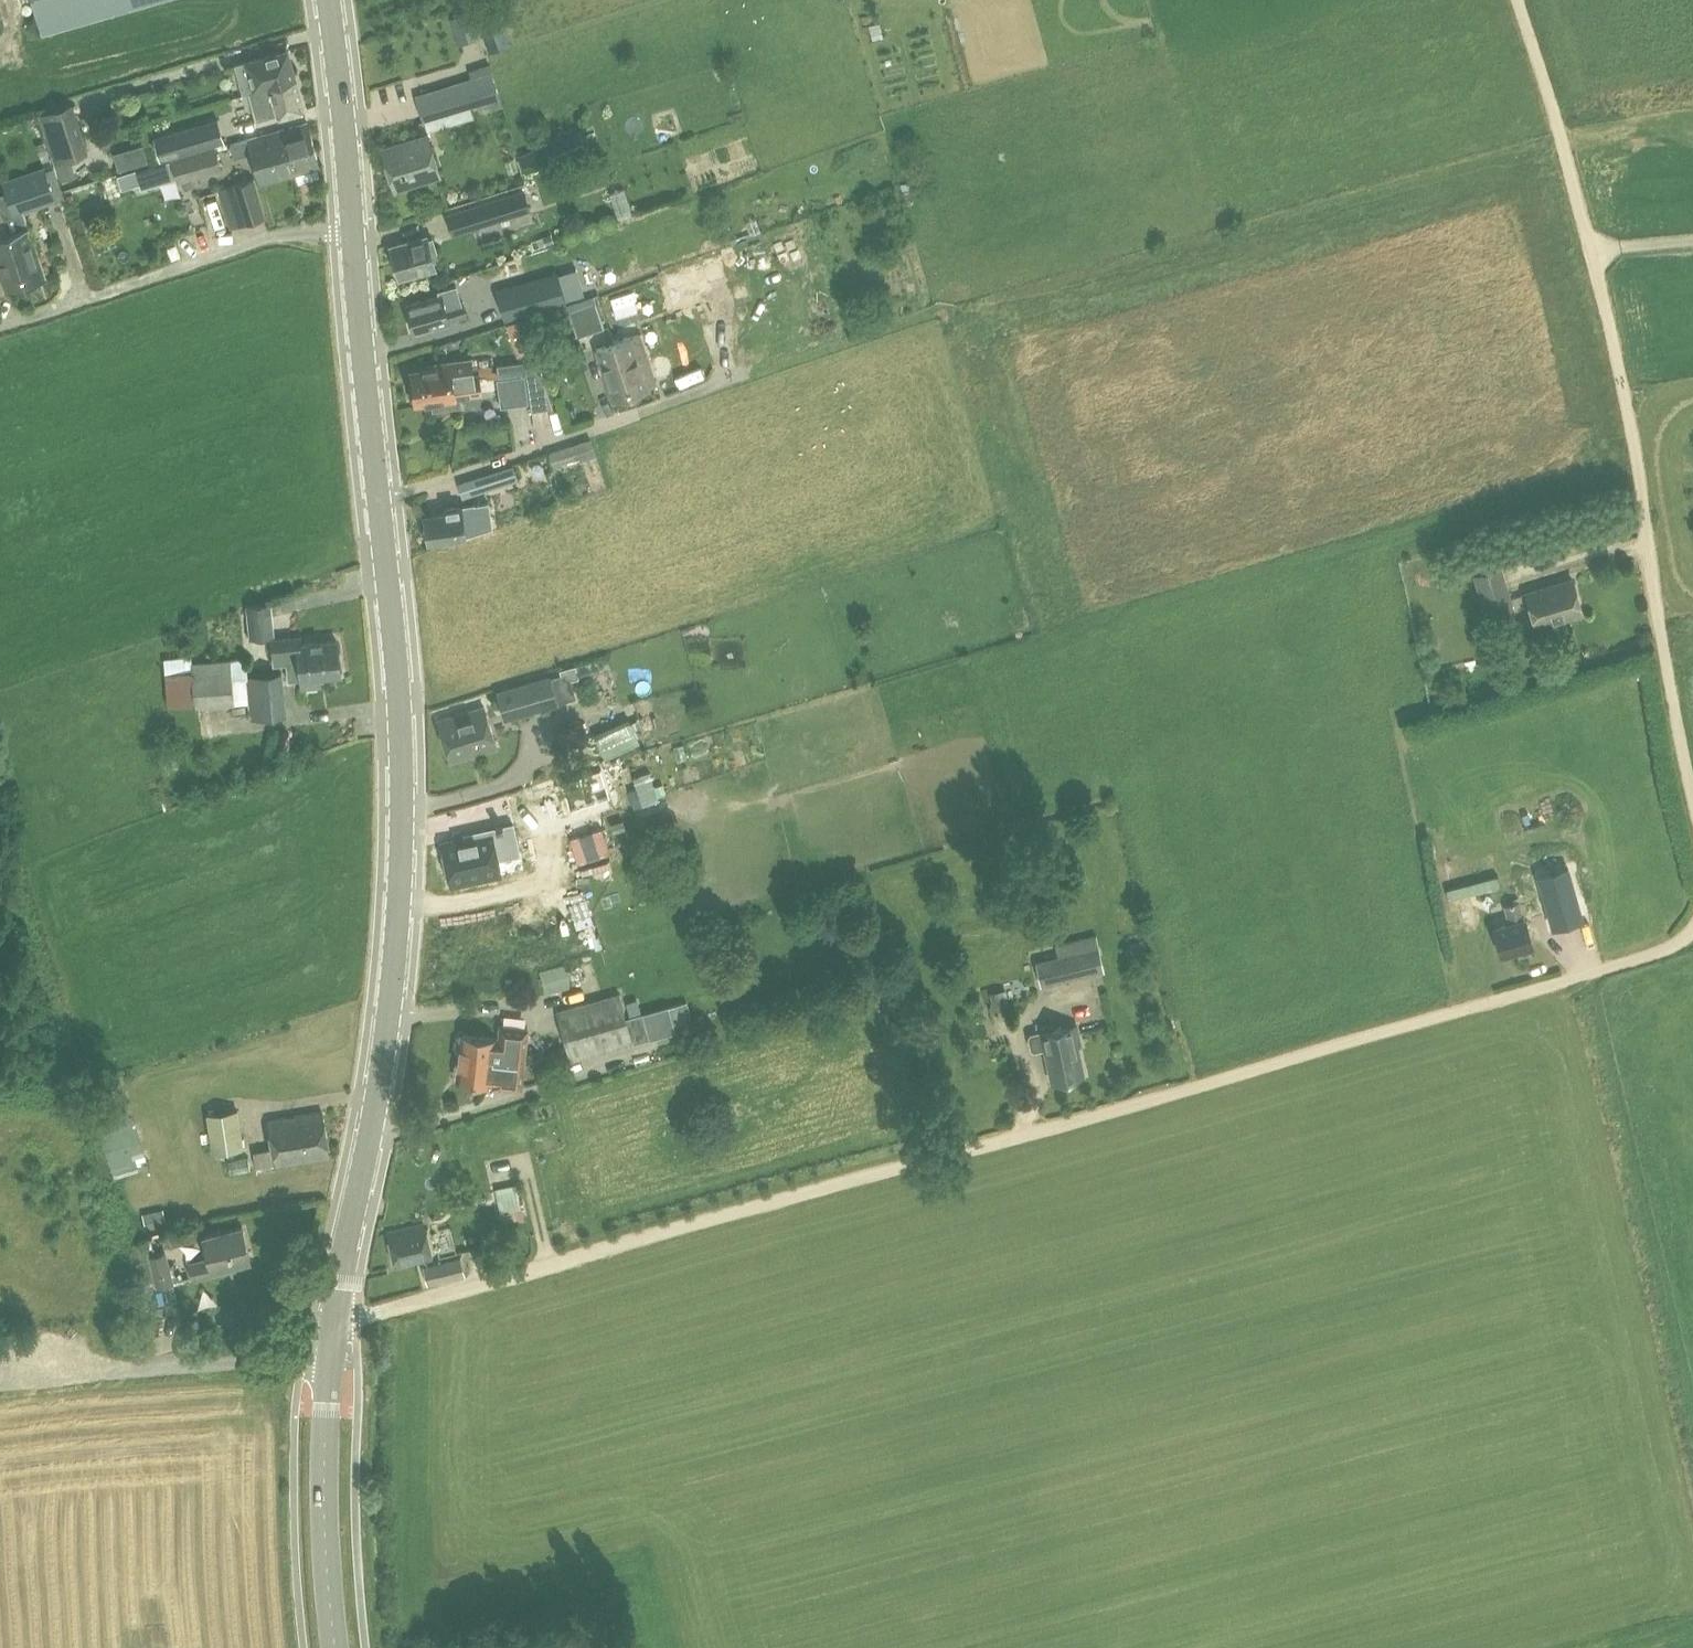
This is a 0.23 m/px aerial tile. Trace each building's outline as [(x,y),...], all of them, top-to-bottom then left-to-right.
[(42,31),(148,0),(33,0),(42,31)] [(477,37),(466,10),(449,17),(460,44),(477,37)] [(281,80),(294,76),(287,50),(246,61),(236,64),(243,92),(253,89),(260,87),(269,85),(268,84),(271,83),(281,80)] [(415,95),(422,122),(501,98),(492,71),(490,63),(469,70),(472,77),(415,95)] [(256,119),(276,113),(278,117),(304,110),(294,76),(281,80),(271,83),(268,84),(269,85),(260,87),(264,102),(252,105),(256,119)] [(73,103),(39,113),(54,162),(88,152),(73,103)] [(214,144),(207,121),(153,137),(160,160),(214,144)] [(281,157),(286,175),(296,172),(319,165),(307,121),(274,131),(276,140),(281,157)] [(578,130),(550,143),(558,159),(587,148),(578,130)] [(259,182),(286,175),(281,157),(276,140),(274,131),(258,135),(247,138),(230,143),(234,156),(251,151),(259,182)] [(382,148),(395,190),(440,175),(426,133),(382,148)] [(46,142),(37,145),(39,151),(43,163),(52,160),(48,148),(46,142)] [(144,146),(125,151),(130,168),(149,163),(144,146)] [(196,151),(202,175),(222,169),(215,146),(196,151)] [(196,151),(172,158),(179,182),(202,175),(196,151)] [(171,158),(154,163),(159,181),(176,176),(171,158)] [(46,175),(45,171),(44,168),(2,182),(4,189),(5,192),(0,194),(0,197),(6,216),(11,232),(27,282),(45,276),(31,234),(24,210),(34,207),(58,200),(50,174),(46,175)] [(138,196),(152,193),(148,172),(133,175),(138,196)] [(254,177),(232,184),(244,222),(266,214),(254,177)] [(623,189),(611,193),(618,219),(631,214),(623,189)] [(471,208),(477,225),(530,208),(524,191),(471,208)] [(7,288),(27,282),(11,232),(6,216),(0,197),(0,268),(7,288)] [(426,237),(426,235),(391,244),(401,279),(435,269),(432,257),(437,255),(432,235),(426,237)] [(716,256),(696,262),(715,319),(735,312),(724,279),(736,275),(732,262),(720,266),(716,256)] [(562,273),(545,279),(553,304),(570,298),(562,273)] [(553,304),(545,279),(519,287),(527,313),(553,305),(553,304)] [(468,315),(463,300),(462,301),(457,283),(440,288),(442,295),(408,303),(415,329),(448,320),(468,315)] [(593,295),(575,301),(577,308),(595,302),(593,295)] [(577,308),(575,301),(545,311),(551,328),(572,321),(569,310),(577,308)] [(604,328),(595,302),(577,308),(569,310),(572,321),(577,336),(604,328)] [(511,338),(530,332),(525,316),(506,323),(511,338)] [(641,335),(619,341),(633,392),(649,387),(648,385),(655,383),(648,360),(641,335)] [(633,392),(619,341),(597,347),(611,398),(633,392)] [(416,402),(432,400),(430,381),(451,379),(451,378),(461,376),(461,378),(462,382),(467,381),(466,377),(466,376),(472,375),(472,373),(470,360),(427,365),(427,369),(412,371),(416,402)] [(500,378),(524,374),(526,374),(532,410),(552,407),(534,360),(498,365),(500,378)] [(430,381),(432,400),(433,400),(434,408),(461,405),(460,395),(481,393),(479,374),(479,373),(472,373),(472,375),(466,376),(466,377),(467,381),(462,382),(461,378),(461,376),(451,378),(451,379),(430,381)] [(528,403),(524,374),(500,378),(496,378),(501,407),(528,403)] [(596,457),(590,438),(547,452),(552,467),(566,463),(568,466),(596,457)] [(479,476),(484,491),(517,480),(513,465),(479,476)] [(461,505),(461,503),(445,505),(445,512),(426,514),(430,541),(466,537),(465,534),(461,505)] [(1454,561),(1458,576),(1499,564),(1494,549),(1454,561)] [(1486,619),(1515,610),(1502,565),(1473,573),(1486,619)] [(1525,592),(1535,626),(1582,612),(1572,578),(1525,592)] [(249,639),(274,636),(270,602),(245,605),(249,639)] [(338,656),(336,639),(299,644),(298,636),(271,639),(274,665),(286,663),(287,663),(338,656)] [(167,707),(193,704),(190,664),(189,654),(163,657),(167,707)] [(341,675),(338,656),(287,663),(286,663),(288,680),(301,679),(302,688),(321,685),(320,678),(341,675)] [(230,660),(232,679),(246,678),(246,675),(245,659),(230,660)] [(234,704),(232,679),(230,660),(190,664),(193,704),(194,708),(234,704)] [(576,663),(560,667),(562,675),(569,679),(579,676),(576,663)] [(246,675),(246,678),(250,719),(287,716),(283,672),(246,675)] [(504,718),(557,703),(557,702),(550,678),(549,677),(497,692),(504,718)] [(496,748),(484,707),(437,721),(450,762),(496,748)] [(630,720),(594,737),(605,759),(640,742),(630,720)] [(601,768),(560,782),(570,810),(610,797),(601,768)] [(633,778),(636,788),(653,782),(650,772),(633,778)] [(653,782),(636,788),(641,803),(642,804),(654,800),(658,799),(653,782)] [(641,803),(636,788),(628,790),(632,806),(641,803)] [(475,833),(441,842),(450,886),(502,875),(499,859),(520,854),(512,819),(475,829),(475,833)] [(1538,876),(1553,927),(1583,919),(1568,868),(1538,876)] [(1501,952),(1532,944),(1524,918),(1523,919),(1519,901),(1505,905),(1510,923),(1494,927),(1501,952)] [(1059,943),(1061,954),(1035,960),(1041,985),(1086,975),(1102,972),(1094,935),(1059,943)] [(567,962),(529,973),(537,1000),(575,990),(567,962)] [(1005,989),(990,992),(994,1011),(1009,1008),(1005,989)] [(562,1034),(625,1016),(619,993),(556,1011),(562,1034)] [(626,1002),(630,1015),(640,1012),(637,999),(626,1002)] [(640,1012),(630,1015),(625,1016),(632,1041),(674,1030),(667,1005),(640,1012)] [(633,1043),(632,1041),(625,1016),(562,1034),(570,1061),(633,1043)] [(1083,1043),(1078,1020),(1072,1022),(1031,1031),(1029,1034),(1032,1048),(1035,1049),(1041,1048),(1044,1047),(1045,1047),(1052,1080),(1060,1079),(1064,1082),(1075,1079),(1077,1075),(1084,1073),(1078,1045),(1083,1043)] [(458,1057),(525,1066),(529,1027),(498,1024),(497,1038),(460,1034),(460,1038),(456,1041),(455,1050),(458,1053),(458,1057)] [(522,1090),(525,1066),(458,1057),(457,1062),(454,1065),(453,1074),(456,1077),(456,1079),(492,1083),(492,1087),(522,1090)] [(127,1139),(162,1128),(146,1079),(112,1089),(127,1139)] [(243,1148),(238,1109),(205,1113),(211,1152),(243,1148)] [(267,1122),(272,1148),(276,1166),(329,1156),(321,1112),(267,1122)] [(496,1194),(500,1212),(523,1206),(518,1188),(496,1194)] [(143,1214),(147,1229),(166,1224),(162,1209),(143,1214)] [(183,1226),(188,1242),(202,1238),(198,1222),(183,1226)] [(189,1264),(193,1278),(224,1270),(223,1265),(249,1258),(241,1225),(203,1235),(209,1259),(189,1264)] [(429,1251),(423,1226),(388,1234),(395,1265),(414,1261),(430,1257),(429,1251)] [(148,1255),(156,1288),(174,1283),(165,1251),(148,1255)] [(462,1277),(457,1257),(432,1264),(422,1266),(427,1285),(462,1277)] [(558,1635),(565,1642),(574,1640),(577,1630),(570,1623),(561,1626),(558,1635)]
